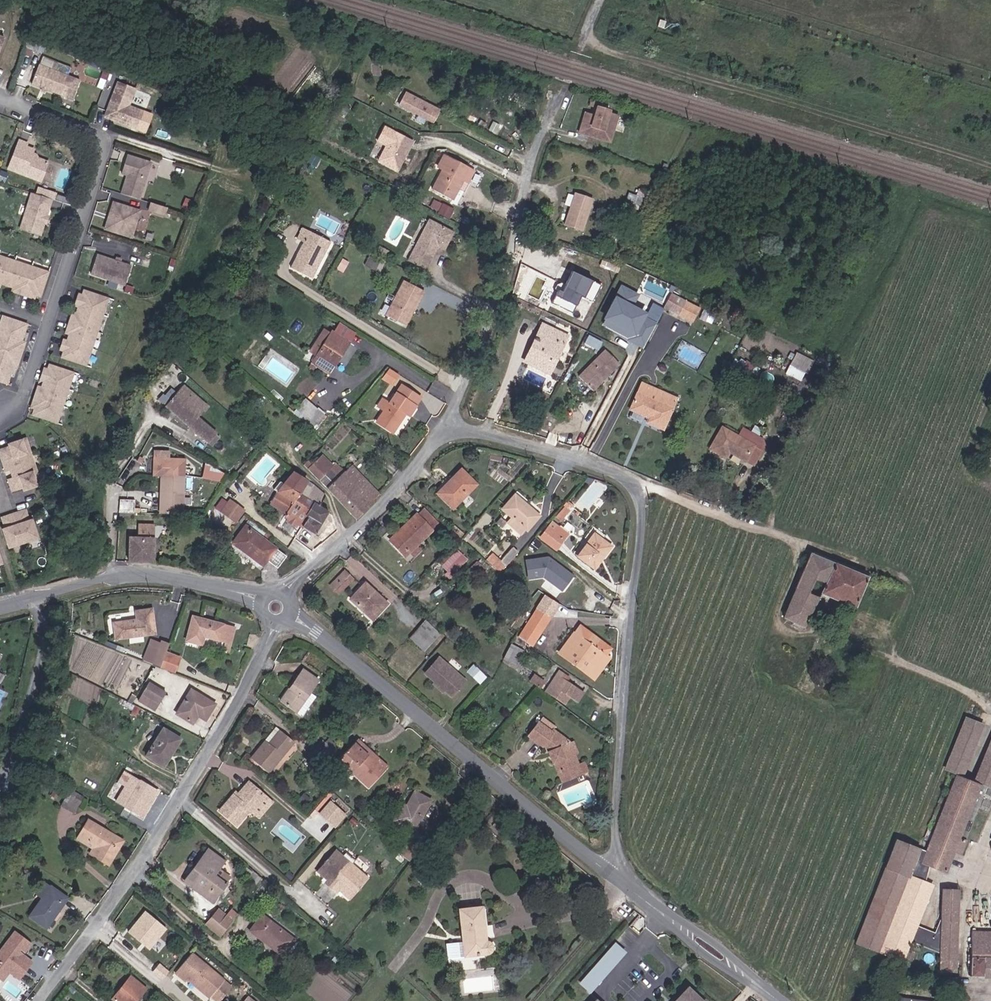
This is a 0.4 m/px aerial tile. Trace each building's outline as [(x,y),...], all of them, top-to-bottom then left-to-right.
[(22,58),(26,49),(16,45),(12,54),(22,58)] [(33,52),(26,49),(22,58),(29,61),(33,52)] [(50,103),(58,83),(27,72),(20,91),(50,103)] [(106,90),(93,124),(101,127),(102,124),(109,126),(110,130),(125,136),(132,118),(118,113),(124,97),(106,90)] [(394,107),(398,109),(406,94),(401,92),(394,107)] [(424,122),(431,106),(406,94),(398,109),(424,122)] [(424,122),(428,124),(436,109),(431,106),(424,122)] [(579,131),(608,140),(615,114),(604,111),(604,109),(596,107),(593,115),(592,120),(583,118),(579,131)] [(386,147),(378,162),(397,172),(413,143),(385,128),(377,142),(386,147)] [(41,182),(48,163),(36,158),(32,157),(32,154),(34,151),(26,148),(28,145),(20,141),(9,170),(41,182)] [(140,198),(151,162),(128,154),(122,173),(130,175),(129,178),(127,177),(122,192),(140,198)] [(462,180),(469,169),(444,156),(438,168),(442,170),(431,190),(452,201),(462,180)] [(462,180),(468,183),(474,171),(469,169),(462,180)] [(55,200),(35,194),(24,231),(43,237),(47,224),(46,221),(47,219),(49,218),(55,200)] [(570,229),(587,234),(596,202),(579,197),(570,229)] [(436,199),(431,207),(450,216),(454,208),(436,199)] [(108,218),(104,229),(132,238),(141,210),(113,202),(110,212),(112,216),(111,219),(108,218)] [(164,214),(167,206),(151,202),(149,209),(164,214)] [(438,248),(444,251),(453,233),(430,222),(409,263),(426,271),(438,248)] [(290,268),(314,280),(325,256),(322,255),(324,251),(327,252),(331,244),(301,229),(295,242),(301,245),(290,268)] [(90,274),(125,285),(131,267),(96,256),(90,274)] [(379,270),(383,263),(374,259),(371,266),(379,270)] [(38,280),(0,267),(0,294),(1,295),(4,296),(3,299),(20,304),(21,301),(24,302),(30,304),(38,280)] [(591,303),(600,286),(571,271),(561,292),(557,290),(550,303),(572,314),(575,307),(573,306),(578,296),(591,303)] [(404,325),(410,313),(410,309),(412,305),(416,307),(425,290),(403,279),(385,316),(404,325)] [(622,285),(615,299),(632,308),(639,293),(622,285)] [(701,308),(672,292),(665,306),(695,321),(701,308)] [(76,370),(97,306),(73,298),(72,303),(70,306),(66,305),(63,313),(68,315),(66,319),(65,323),(61,322),(56,336),(60,337),(59,341),(57,346),(53,345),(51,352),(55,353),(54,356),(52,362),(76,370)] [(615,299),(603,324),(635,340),(647,315),(632,308),(615,299)] [(329,337),(335,326),(329,322),(322,333),(329,337)] [(7,372),(15,347),(12,346),(15,337),(17,329),(0,324),(0,381),(1,379),(3,371),(7,372)] [(354,337),(335,326),(329,337),(322,333),(311,352),(336,367),(354,337)] [(524,363),(549,375),(566,338),(541,326),(533,343),(537,345),(531,356),(528,354),(524,363)] [(586,336),(587,345),(594,344),(593,335),(586,336)] [(528,354),(531,356),(537,345),(533,343),(528,354)] [(579,377),(594,391),(620,363),(604,349),(579,377)] [(805,374),(811,364),(795,354),(789,365),(805,374)] [(391,366),(383,378),(394,385),(402,373),(391,366)] [(24,416),(26,417),(48,424),(62,381),(64,376),(40,368),(39,373),(38,376),(34,375),(31,383),(35,384),(33,389),(32,392),(28,392),(23,406),(27,407),(26,411),(24,416)] [(216,436),(197,419),(207,409),(184,386),(165,406),(171,412),(173,410),(177,415),(176,416),(193,431),(208,445),(216,436)] [(416,409),(414,408),(420,399),(402,387),(376,423),(391,434),(406,414),(410,417),(416,409)] [(302,398),(314,408),(322,398),(311,388),(302,398)] [(672,402),(637,388),(626,418),(645,425),(643,429),(655,433),(672,402)] [(322,415),(330,404),(322,398),(314,408),(322,415)] [(659,435),(672,402),(655,433),(655,434),(659,435)] [(741,461),(750,444),(735,437),(719,429),(708,451),(722,459),(727,450),(730,451),(729,454),(741,461)] [(761,445),(758,438),(739,429),(735,437),(750,444),(760,450),(761,445)] [(30,455),(24,439),(5,445),(6,448),(7,451),(0,454),(0,465),(30,455)] [(319,481),(333,467),(322,456),(317,452),(306,467),(319,481)] [(335,465),(325,454),(322,456),(333,467),(335,465)] [(36,473),(30,455),(0,465),(0,467),(3,476),(10,473),(12,481),(36,473)] [(203,476),(222,482),(226,468),(206,463),(203,476)] [(328,489),(344,473),(335,465),(333,467),(319,481),(328,489)] [(377,496),(350,466),(344,473),(328,489),(355,518),(365,508),(364,507),(377,496)] [(278,492),(285,482),(293,472),(290,470),(282,482),(278,479),(272,488),(278,492)] [(285,482),(292,487),(299,477),(293,472),(285,482)] [(21,493),(22,496),(41,489),(36,473),(12,481),(6,484),(9,493),(20,489),(21,493)] [(162,512),(181,513),(181,473),(158,473),(158,492),(162,492),(162,508),(162,512)] [(432,499),(447,514),(472,490),(457,475),(432,499)] [(304,497),(310,485),(299,477),(292,487),(304,497)] [(304,514),(312,502),(304,497),(292,487),(285,482),(278,492),(286,497),(292,501),(290,505),(304,514)] [(318,506),(322,494),(310,485),(304,497),(312,502),(304,514),(306,516),(299,526),(312,535),(326,512),(318,506)] [(529,530),(542,517),(518,495),(505,508),(520,521),(527,528),(529,530)] [(121,498),(120,510),(134,511),(135,499),(121,498)] [(224,505),(231,510),(236,503),(229,498),(224,505)] [(231,510),(238,515),(244,508),(236,503),(231,510)] [(564,520),(571,513),(568,510),(571,507),(568,503),(558,514),(564,520)] [(229,514),(231,510),(224,505),(221,508),(229,514)] [(283,515),(299,526),(306,516),(304,514),(290,505),(283,515)] [(229,514),(235,519),(238,515),(231,510),(229,514)] [(426,536),(433,530),(419,514),(411,520),(426,536)] [(560,523),(564,520),(558,514),(555,518),(560,523)] [(21,549),(37,544),(31,524),(27,525),(25,525),(21,515),(11,518),(21,549)] [(21,549),(11,518),(2,521),(5,532),(2,533),(0,534),(0,537),(6,554),(21,549)] [(128,558),(154,558),(152,520),(138,520),(138,534),(128,534),(128,558)] [(387,548),(399,560),(426,536),(411,520),(393,537),(395,540),(387,548)] [(523,531),(527,528),(520,521),(517,524),(523,531)] [(276,568),(286,556),(244,526),(231,544),(261,565),(265,560),(276,568)] [(564,541),(568,535),(558,528),(553,533),(564,541)] [(557,550),(564,541),(553,533),(547,529),(541,538),(557,550)] [(575,560),(592,572),(612,543),(594,531),(575,560)] [(490,563),(500,572),(518,553),(512,547),(499,560),(496,558),(490,563)] [(441,565),(451,575),(467,559),(456,549),(441,565)] [(484,558),(490,563),(496,558),(491,552),(484,558)] [(528,578),(543,576),(563,591),(575,574),(549,556),(526,559),(528,578)] [(818,596),(852,610),(866,580),(808,556),(780,620),(802,629),(818,596)] [(337,580),(344,587),(352,579),(345,572),(337,580)] [(359,603),(371,589),(365,583),(352,597),(359,603)] [(350,599),(372,620),(386,605),(371,589),(359,603),(352,597),(350,599)] [(545,596),(538,607),(550,615),(551,615),(558,604),(545,596)] [(117,637),(154,632),(151,607),(134,609),(135,618),(114,621),(117,637)] [(521,633),(534,641),(550,615),(538,607),(521,633)] [(228,643),(232,644),(237,629),(197,618),(190,640),(204,645),(207,637),(228,643)] [(411,637),(426,650),(440,634),(425,621),(411,637)] [(584,639),(587,634),(580,629),(576,634),(584,639)] [(561,655),(592,676),(607,655),(600,649),(584,639),(576,634),(561,655)] [(600,649),(603,645),(587,634),(584,639),(600,649)] [(169,652),(166,652),(170,641),(162,639),(159,645),(153,664),(162,668),(169,652)] [(143,660),(153,664),(159,645),(149,641),(143,660)] [(600,649),(607,655),(611,650),(603,645),(600,649)] [(511,647),(504,657),(515,665),(522,654),(511,647)] [(162,668),(174,673),(180,656),(169,652),(162,668)] [(455,696),(467,681),(439,658),(427,672),(455,696)] [(480,684),(486,677),(473,665),(467,672),(480,684)] [(310,707),(319,693),(311,688),(319,676),(305,668),(301,674),(298,672),(282,699),(299,709),(303,703),(310,707)] [(572,698),(580,703),(585,692),(568,683),(571,678),(561,672),(554,684),(551,683),(548,688),(551,690),(548,694),(568,705),(572,698)] [(543,689),(547,684),(537,677),(533,682),(543,689)] [(145,693),(163,702),(169,691),(152,681),(145,693)] [(207,719),(216,702),(191,688),(178,712),(194,721),(197,714),(207,719)] [(141,701),(157,710),(163,702),(145,693),(141,701)] [(299,709),(306,714),(310,707),(303,703),(299,709)] [(956,774),(976,719),(953,712),(935,764),(952,770),(921,860),(945,868),(976,778),(985,780),(990,764),(990,725),(990,724),(971,779),(956,774)] [(548,731),(549,730),(536,721),(535,723),(548,731)] [(547,733),(548,731),(535,723),(532,727),(546,735),(547,733)] [(150,755),(167,766),(183,737),(166,727),(150,755)] [(572,767),(569,757),(564,746),(563,744),(547,733),(546,735),(532,727),(523,740),(537,749),(537,748),(547,754),(556,775),(553,776),(556,784),(585,772),(581,763),(572,767)] [(254,757),(272,770),(296,739),(281,728),(271,741),(268,739),(254,757)] [(326,757),(335,747),(325,738),(316,748),(326,757)] [(369,787),(384,771),(367,755),(370,751),(357,739),(338,760),(369,787)] [(569,757),(572,756),(568,745),(564,746),(569,757)] [(321,762),(326,757),(316,748),(312,753),(321,762)] [(384,771),(388,767),(370,751),(367,755),(384,771)] [(553,776),(556,775),(547,754),(545,755),(553,776)] [(143,817),(158,791),(125,772),(119,782),(126,786),(119,798),(128,803),(126,807),(143,817)] [(250,811),(252,813),(265,797),(247,783),(237,796),(234,799),(231,796),(219,812),(238,826),(250,811)] [(411,828),(414,830),(432,799),(417,790),(408,805),(404,802),(395,818),(400,821),(411,828)] [(74,811),(79,805),(82,799),(69,791),(62,803),(74,811)] [(271,803),(265,797),(252,813),(258,818),(271,803)] [(337,824),(323,810),(312,822),(326,836),(337,824)] [(310,818),(306,815),(300,822),(304,825),(310,818)] [(109,863),(123,840),(88,818),(80,833),(101,847),(96,855),(109,863)] [(407,835),(411,828),(400,821),(396,828),(407,835)] [(89,850),(96,855),(101,847),(80,833),(77,836),(92,846),(89,850)] [(399,852),(410,861),(419,850),(410,841),(399,852)] [(214,874),(215,872),(225,860),(209,848),(199,861),(214,874)] [(349,902),(368,880),(335,851),(317,873),(327,882),(325,885),(337,895),(339,893),(349,902)] [(910,939),(928,945),(943,950),(943,916),(943,915),(941,915),(934,931),(933,931),(916,924),(931,882),(908,874),(911,866),(888,858),(859,942),(897,956),(903,959),(910,939)] [(213,901),(226,883),(214,874),(199,861),(195,867),(200,872),(191,884),(213,901)] [(185,880),(191,884),(200,872),(195,867),(185,880)] [(226,883),(228,881),(215,872),(214,874),(226,883)] [(31,916),(49,926),(66,894),(48,885),(31,916)] [(943,915),(943,916),(943,950),(943,966),(957,966),(957,916),(957,891),(957,886),(943,887),(943,912),(943,915)] [(152,949),(170,926),(147,908),(128,931),(152,949)] [(495,945),(490,943),(487,909),(464,911),(468,942),(449,944),(450,959),(492,955),(496,952),(497,948),(495,945)] [(225,930),(231,922),(218,912),(212,920),(225,930)] [(294,940),(295,939),(263,913),(263,914),(294,940)] [(282,954),(294,940),(263,914),(251,929),(282,954)] [(220,936),(225,930),(212,920),(207,926),(220,936)] [(976,926),(975,972),(990,973),(990,925),(976,926)] [(34,942),(14,928),(0,949),(0,978),(5,981),(10,973),(21,980),(35,960),(25,954),(34,942)] [(590,989),(626,951),(617,942),(581,980),(590,989)] [(214,993),(225,978),(193,953),(177,973),(187,980),(191,975),(214,993)] [(214,993),(220,998),(232,984),(225,978),(214,993)] [(137,994),(122,981),(104,1000),(131,1000),(137,994)] [(674,1000),(675,1000),(704,1000),(687,985),(674,1000)]
